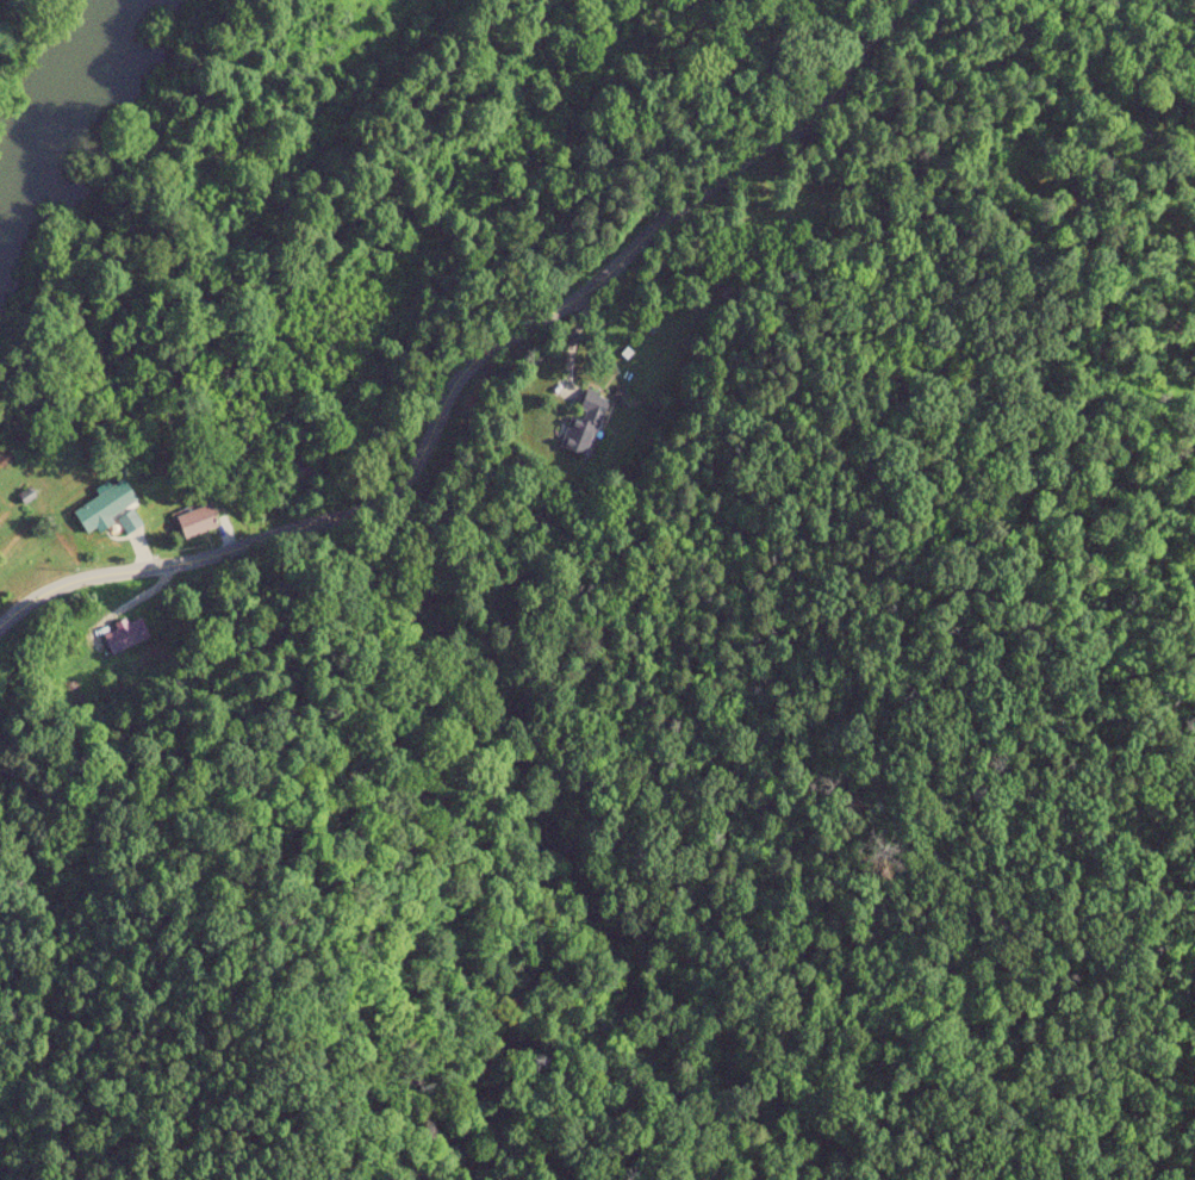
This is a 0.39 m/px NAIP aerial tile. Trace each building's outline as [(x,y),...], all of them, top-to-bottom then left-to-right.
[(570,414),(559,445),(587,455),(608,397),(586,389),(576,416),(570,414)] [(109,515),(135,500),(122,478),(71,510),(85,532),(94,527),(97,532),(113,522),(109,515)] [(215,526),(206,502),(174,515),(183,538),(215,526)] [(115,518),(126,534),(141,523),(131,507),(115,518)] [(110,653),(149,637),(139,615),(100,631),(110,653)]
